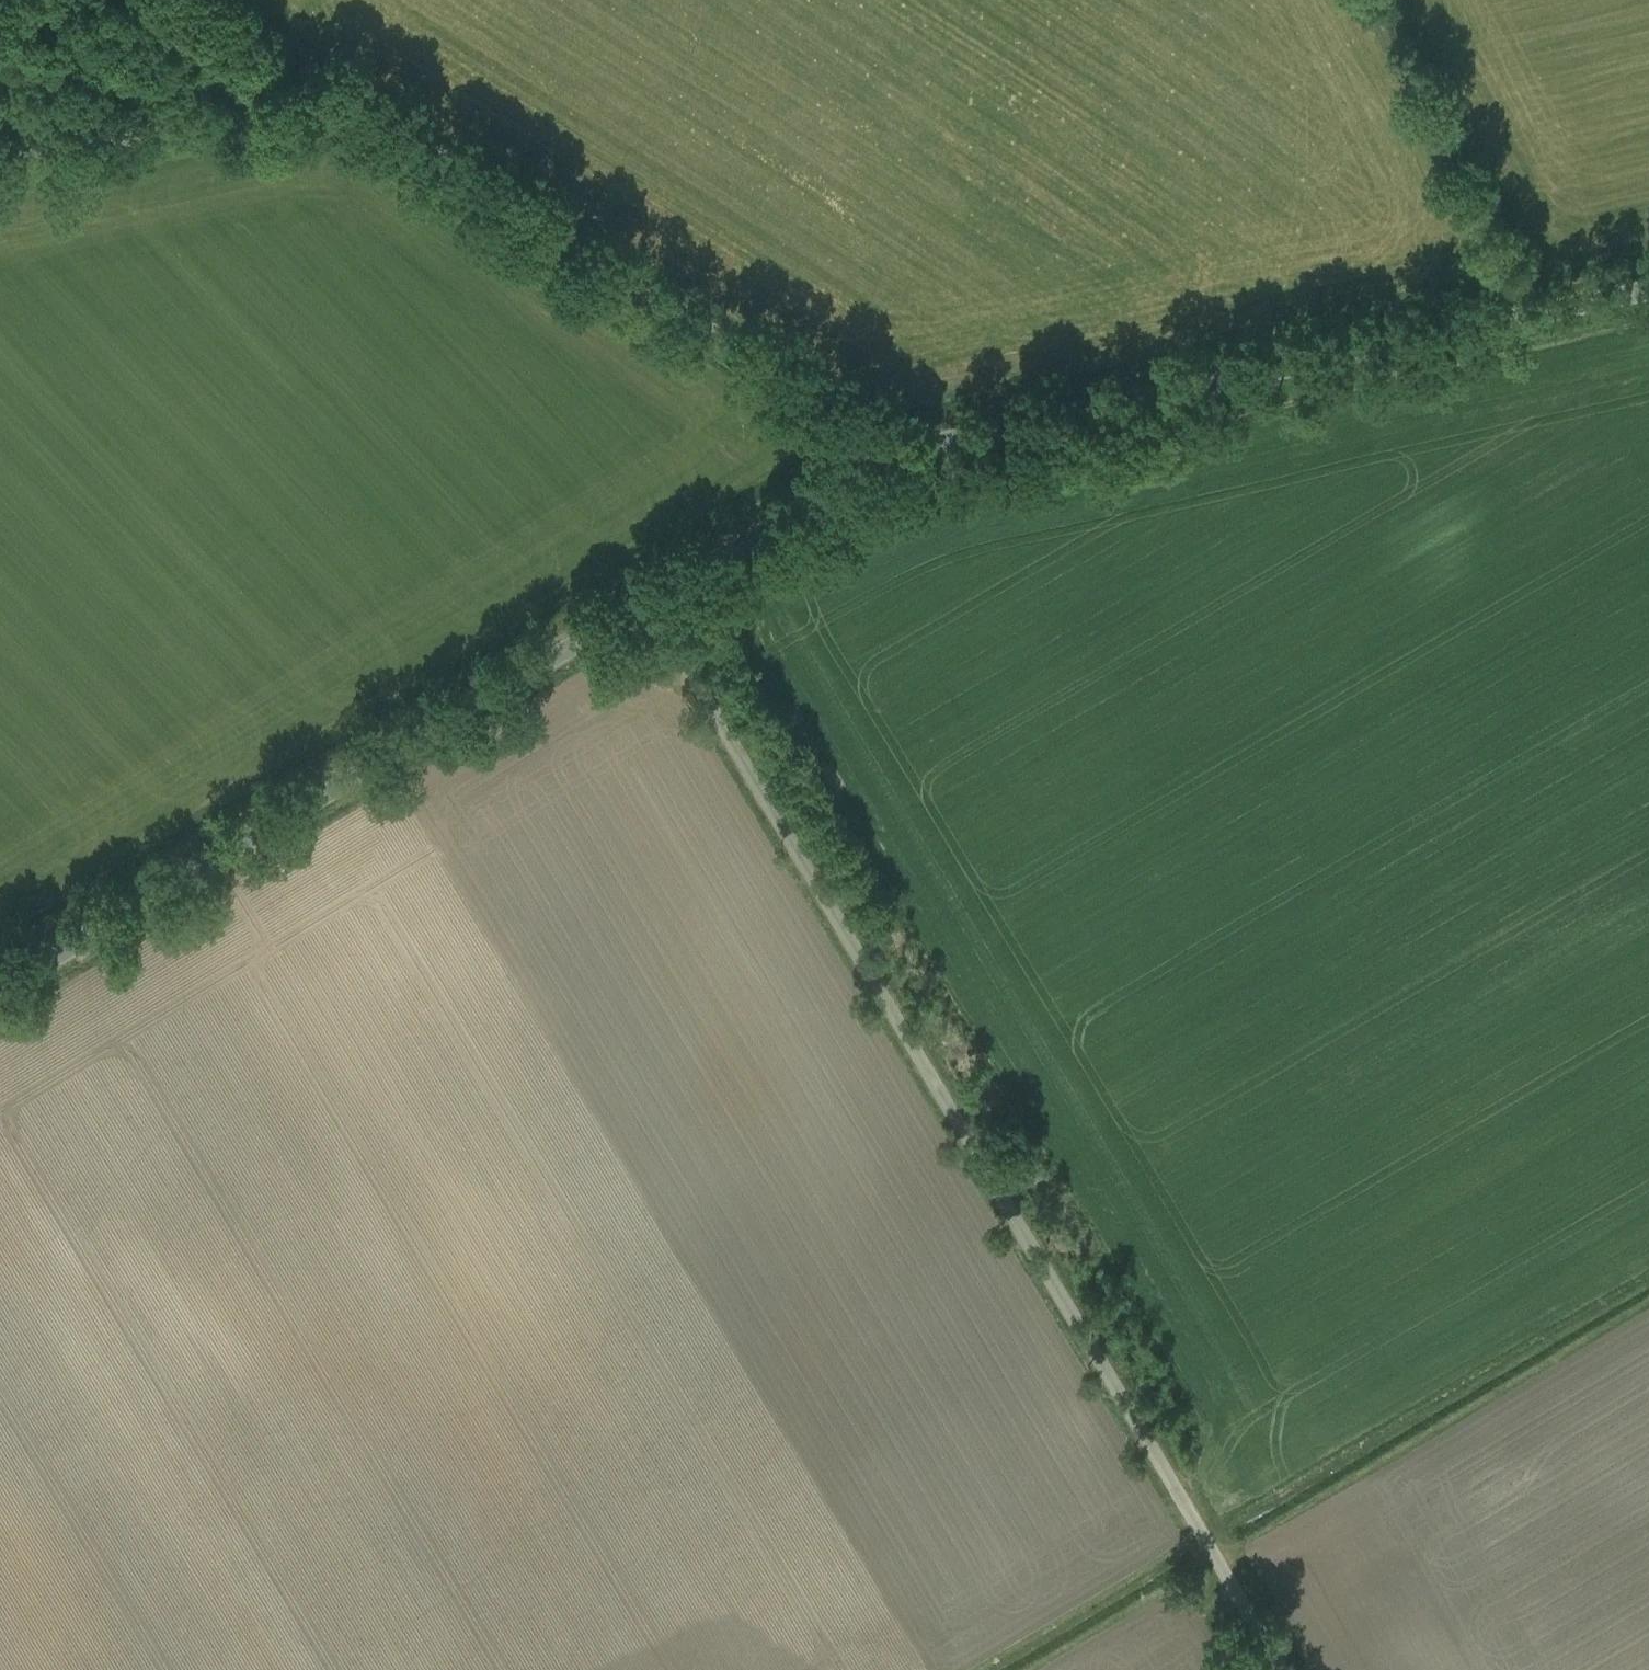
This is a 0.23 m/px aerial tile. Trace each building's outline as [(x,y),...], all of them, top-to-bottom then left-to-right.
[(654,683),(662,677),(657,671),(650,677),(654,683)]
